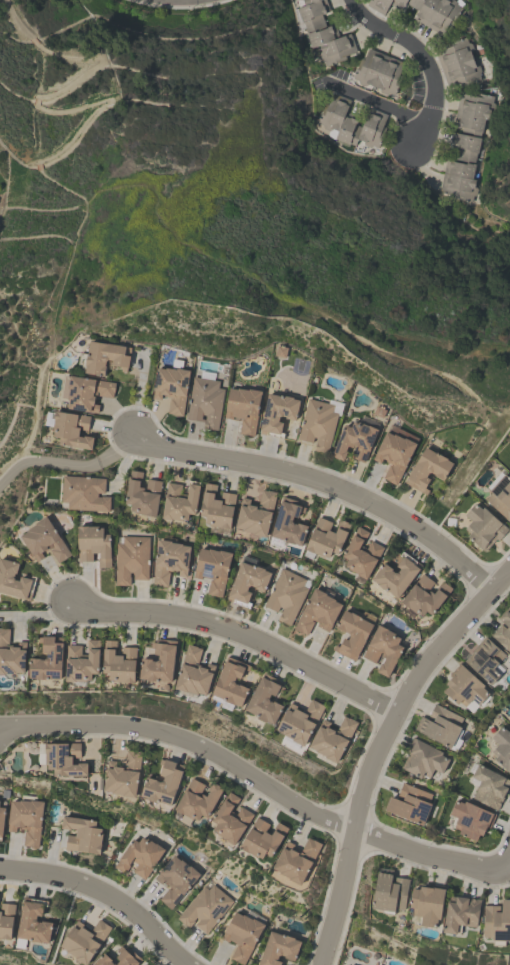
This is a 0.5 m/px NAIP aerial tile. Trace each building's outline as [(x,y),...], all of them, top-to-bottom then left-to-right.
[(304,5),(303,0),(325,0),(329,10),(325,11),(326,12),(320,14),(325,26),(330,24),(330,25),(334,24),(338,37),(350,33),(356,51),(344,55),(345,58),(324,66),(318,51),(321,51),(318,44),(311,47),(305,33),(306,32),(302,21),(301,22),(296,8),(304,5)] [(366,5),(368,0),(448,0),(455,0),(460,0),(464,3),(451,25),(448,23),(442,34),(413,18),(415,14),(414,14),(417,10),(406,3),(403,8),(402,7),(401,10),(389,3),(383,14),(366,5)] [(435,50),(446,47),(445,43),(465,36),(467,42),(468,42),(471,43),(472,48),(471,52),(470,52),(474,65),(476,64),(478,65),(479,70),(479,72),(478,73),(480,79),(460,85),(459,82),(447,86),(435,50)] [(403,61),(399,73),(401,74),(394,94),(387,92),(387,93),(384,94),(380,92),(378,90),(379,87),(367,83),(366,84),(363,85),(359,83),(357,81),(358,79),(352,77),(359,57),(363,59),(367,48),(403,61)] [(377,146),(371,144),(370,146),(367,146),(363,145),(362,142),(362,141),(356,138),(353,145),(334,137),(337,130),(331,127),(330,130),(327,130),(322,128),(321,126),(321,125),(315,123),(323,102),(325,103),(330,91),(350,100),(345,110),(364,117),(368,107),(386,114),(381,126),(385,127),(377,146)] [(459,92),(475,95),(476,92),(492,95),(491,102),(492,102),(493,104),(492,110),(490,111),(489,111),(487,119),(484,119),(481,132),(480,132),(479,137),(480,137),(477,152),(476,152),(473,163),(475,163),(472,178),(475,179),(474,186),(475,186),(476,188),(475,193),(473,195),(472,194),(470,201),(437,194),(445,159),(449,160),(449,159),(454,160),(456,148),(448,146),(451,131),(459,133),(461,126),(456,126),(457,124),(452,123),(459,92)] [(131,347),(128,367),(126,367),(126,371),(120,370),(121,366),(111,365),(112,360),(107,359),(106,360),(105,361),(105,365),(104,375),(84,372),(85,371),(80,370),(81,365),(78,364),(79,352),(87,353),(89,341),(131,347)] [(189,370),(183,415),(167,413),(169,397),(165,396),(165,395),(161,394),(160,399),(152,398),(156,367),(165,369),(166,368),(176,369),(176,368),(189,370)] [(70,375),(115,383),(112,398),(97,395),(98,392),(97,392),(96,394),(95,394),(93,404),(99,405),(97,413),(67,408),(68,400),(67,400),(69,389),(67,389),(70,375)] [(219,380),(218,387),(223,388),(217,430),(202,428),(203,421),(186,418),(192,376),(219,380)] [(262,391),(254,436),(238,433),(241,418),(232,416),(232,419),(224,417),(229,387),(237,389),(237,388),(248,389),(248,388),(262,391)] [(299,400),(295,419),(285,417),(285,416),(281,415),(280,416),(279,416),(278,421),(283,422),(281,432),(284,433),(283,438),(259,433),(267,393),(280,395),(280,394),(293,397),(292,398),(299,400)] [(333,404),(331,411),(337,412),(327,452),(313,449),(316,437),(313,437),(312,442),(297,439),(307,398),(333,404)] [(91,449),(57,444),(59,437),(52,436),(53,432),(51,431),(53,418),(50,417),(51,412),(54,412),(55,410),(89,416),(87,430),(79,429),(78,436),(83,437),(84,435),(93,437),(91,449)] [(377,429),(369,451),(368,450),(364,462),(351,456),(354,448),(348,445),(345,451),(346,451),(343,460),(332,456),(344,424),(351,427),(353,421),(357,423),(358,421),(366,424),(368,419),(379,423),(377,428),(377,429)] [(396,484),(382,477),(389,463),(385,461),(386,459),(382,457),(379,462),(372,459),(386,431),(388,432),(391,424),(417,437),(415,442),(416,443),(396,484)] [(404,482),(416,461),(417,462),(425,447),(436,453),(436,452),(447,458),(447,459),(453,462),(443,480),(434,475),(435,474),(431,472),(430,472),(429,472),(426,477),(430,479),(425,488),(429,490),(426,494),(404,482)] [(156,516),(135,513),(135,511),(130,511),(131,504),(124,503),(129,470),(142,472),(141,481),(140,481),(139,486),(145,487),(146,479),(161,481),(156,516)] [(504,474),(509,480),(509,518),(507,521),(484,499),(490,492),(488,490),(504,474)] [(62,475),(105,478),(104,493),(97,493),(96,496),(101,497),(101,496),(109,496),(109,511),(67,508),(67,507),(60,507),(62,475)] [(186,499),(189,484),(200,485),(195,515),(188,514),(187,520),(183,519),(182,521),(172,519),(172,520),(161,518),(167,482),(181,484),(179,497),(185,497),(184,498),(186,499)] [(205,523),(206,516),(200,515),(205,483),(216,485),(214,499),(220,500),(221,491),(236,494),(230,529),(229,529),(228,534),(209,531),(210,524),(205,523)] [(276,492),(266,537),(253,534),(253,533),(234,529),(242,497),(250,499),(249,502),(258,504),(262,488),(276,492)] [(270,536),(282,496),(302,502),(301,506),(305,507),(303,513),(300,511),(296,522),(308,526),(302,545),(295,543),(294,544),(282,541),(282,539),(270,536)] [(467,525),(470,521),(464,515),(475,503),(481,509),(483,506),(507,529),(497,540),(496,539),(483,551),(467,536),(472,530),(467,525)] [(36,561),(19,536),(27,531),(26,530),(35,524),(34,523),(45,516),(70,554),(57,562),(48,548),(40,553),(43,557),(36,561)] [(305,549),(314,528),(313,528),(318,516),(332,522),(328,530),(333,532),(339,519),(351,524),(338,554),(332,552),(330,557),(325,555),(324,557),(305,549)] [(77,526),(98,526),(98,527),(103,527),(103,534),(110,534),(110,567),(97,567),(97,559),(99,559),(99,552),(92,553),(92,560),(77,561),(77,526)] [(367,579),(357,574),(357,573),(348,569),(349,567),(345,565),(348,559),(342,556),(358,526),(370,533),(363,546),(366,548),(370,541),(383,547),(377,559),(367,579)] [(114,584),(116,542),(116,536),(122,536),(148,537),(147,579),(132,579),(132,577),(130,577),(129,585),(114,584)] [(190,546),(186,576),(177,575),(178,570),(173,570),(173,571),(171,571),(170,574),(169,574),(167,586),(152,584),(158,539),(171,541),(171,542),(182,543),(181,545),(190,546)] [(209,578),(201,576),(200,578),(192,576),(194,568),(195,568),(200,548),(208,550),(208,548),(219,551),(219,550),(232,553),(221,597),(206,593),(209,578)] [(372,579),(384,563),(393,569),(392,570),(395,573),(396,573),(398,573),(401,569),(397,566),(403,557),(400,555),(403,551),(422,565),(398,598),(388,591),(387,592),(377,584),(378,583),(372,579)] [(29,601),(0,592),(0,558),(18,563),(15,573),(14,573),(13,577),(14,578),(14,579),(18,581),(20,576),(29,579),(30,575),(36,577),(29,601)] [(226,599),(240,561),(254,566),(255,565),(265,569),(264,570),(271,573),(264,592),(253,588),(254,587),(250,585),(249,586),(248,586),(246,591),(251,592),(248,602),(251,603),(249,607),(226,599)] [(305,579),(302,585),(308,588),(289,625),(277,619),(282,608),(279,606),(276,611),(264,605),(282,567),(305,579)] [(401,602),(422,573),(434,582),(426,592),(428,593),(430,590),(433,592),(442,580),(452,588),(432,615),(427,611),(423,616),(419,613),(418,615),(416,613),(413,617),(405,612),(408,608),(401,602)] [(328,631),(320,627),(322,623),(318,621),(318,622),(312,619),(311,620),(313,621),(306,635),(293,628),(314,587),(326,593),(325,594),(335,599),(334,601),(342,605),(332,626),(331,625),(328,631)] [(507,606),(509,609),(509,652),(490,635),(500,624),(506,628),(507,627),(497,617),(507,606)] [(373,624),(355,661),(332,649),(334,644),(339,647),(344,637),(348,640),(350,635),(349,634),(349,633),(345,631),(345,632),(335,628),(345,610),(351,613),(351,612),(362,617),(361,618),(373,624)] [(403,647),(388,677),(376,671),(381,663),(382,664),(385,658),(380,655),(382,652),(380,652),(375,663),(361,656),(378,624),(388,629),(388,630),(397,635),(396,636),(401,638),(398,644),(403,647)] [(5,675),(0,675),(0,628),(9,629),(9,645),(17,645),(17,642),(26,642),(25,673),(17,673),(17,674),(5,674),(5,675)] [(63,637),(62,679),(49,679),(49,680),(36,679),(36,678),(30,678),(30,659),(40,659),(40,660),(45,660),(45,659),(47,659),(47,654),(42,653),(42,643),(38,643),(38,637),(43,637),(43,636),(63,637)] [(505,654),(493,668),(500,675),(491,685),(464,661),(476,647),(475,646),(484,636),(505,654)] [(176,641),(173,674),(175,674),(174,681),(172,681),(172,683),(159,681),(159,682),(146,681),(146,680),(139,679),(142,659),(152,660),(152,661),(156,662),(157,661),(158,661),(159,656),(154,655),(155,648),(150,648),(151,642),(155,643),(156,639),(176,641)] [(66,682),(67,645),(81,646),(81,658),(86,659),(88,659),(88,649),(87,649),(87,640),(100,640),(99,674),(92,674),(92,681),(87,681),(87,682),(66,682)] [(136,647),(135,683),(114,682),(114,681),(109,680),(109,674),(103,674),(104,640),(116,640),(116,650),(115,650),(115,656),(122,656),(122,647),(136,647)] [(175,689),(188,644),(197,647),(202,649),(198,665),(199,665),(198,667),(205,669),(207,663),(215,665),(212,674),(213,674),(207,696),(198,694),(198,695),(188,692),(188,693),(175,689)] [(212,695),(227,657),(250,666),(248,671),(244,670),(240,680),(236,678),(234,682),(235,683),(235,684),(239,686),(239,685),(249,689),(241,707),(235,704),(235,706),(233,705),(231,711),(220,707),(222,703),(211,699),(213,695),(212,695)] [(489,694),(471,713),(460,702),(457,705),(443,692),(448,686),(445,684),(452,677),(449,674),(459,663),(484,686),(482,687),(489,694)] [(268,699),(269,700),(269,701),(273,703),(274,702),(284,707),(274,725),(268,722),(267,723),(256,717),(256,716),(244,710),(261,677),(262,677),(264,673),(282,682),(280,686),(284,688),(281,693),(279,692),(278,694),(277,693),(275,697),(271,694),(268,699)] [(290,703),(297,706),(295,709),(304,713),(311,699),(324,706),(315,724),(316,725),(304,748),(292,741),(293,740),(283,735),(284,734),(276,730),(290,703)] [(450,748),(413,730),(420,716),(432,722),(433,719),(428,717),(435,703),(463,717),(458,726),(461,727),(450,748)] [(357,722),(337,764),(325,758),(326,757),(315,752),(316,750),(309,747),(323,719),(330,722),(328,728),(334,731),(335,729),(337,730),(344,716),(357,722)] [(508,732),(509,730),(509,773),(494,759),(496,756),(491,751),(497,744),(491,738),(501,726),(508,732)] [(403,769),(404,767),(401,765),(409,751),(406,749),(412,737),(442,752),(441,755),(449,759),(442,773),(433,769),(429,778),(423,775),(421,778),(403,769)] [(45,744),(67,743),(80,742),(80,757),(72,757),(72,765),(78,765),(78,763),(87,763),(87,776),(54,776),(54,770),(47,770),(47,765),(45,765),(45,764),(38,764),(38,760),(37,756),(38,753),(45,753),(45,744)] [(108,760),(116,761),(115,767),(124,768),(126,750),(142,752),(136,798),(122,796),(123,795),(112,794),(112,792),(103,791),(108,760)] [(147,777),(157,780),(156,781),(160,782),(161,782),(162,782),(164,777),(160,776),(160,773),(155,771),(160,758),(165,760),(165,759),(176,763),(174,769),(183,772),(171,806),(159,802),(159,803),(147,799),(147,798),(141,796),(147,777)] [(496,810),(471,797),(480,780),(471,776),(477,764),(509,780),(506,788),(507,788),(496,810)] [(174,810),(192,778),(204,785),(200,793),(207,797),(209,791),(208,791),(212,782),(224,788),(207,818),(202,815),(199,821),(194,819),(193,820),(192,819),(188,826),(179,821),(183,814),(174,810)] [(389,797),(401,802),(402,799),(396,797),(402,782),(432,793),(428,803),(431,804),(422,826),(384,812),(389,797)] [(240,798),(235,806),(234,806),(229,814),(234,818),(241,807),(254,814),(234,846),(225,841),(226,840),(217,834),(218,833),(214,830),(217,825),(211,821),(229,792),(240,798)] [(27,829),(19,828),(20,828),(19,827),(16,827),(15,832),(7,831),(10,800),(19,801),(19,800),(20,800),(21,794),(35,795),(35,800),(43,801),(38,847),(23,845),(24,830),(27,831),(27,829)] [(495,815),(489,828),(486,827),(482,836),(479,834),(476,842),(458,834),(460,830),(453,827),(457,818),(449,814),(455,799),(463,803),(464,801),(495,815)] [(64,850),(66,834),(75,836),(76,829),(71,828),(70,830),(60,828),(62,816),(96,821),(95,828),(101,828),(101,833),(102,833),(99,854),(64,850)] [(239,848),(257,817),(269,824),(265,832),(271,836),(274,831),(273,830),(277,822),(288,828),(271,857),(266,854),(263,860),(259,858),(258,859),(239,848)] [(132,861),(123,873),(113,867),(132,838),(138,842),(141,837),(147,840),(148,839),(155,844),(156,843),(164,849),(144,879),(132,871),(137,864),(132,861)] [(321,844),(312,862),(313,863),(301,886),(289,880),(290,879),(280,874),(281,873),(273,869),(286,841),(294,845),(292,850),(298,853),(299,851),(300,852),(307,837),(321,844)] [(200,875),(183,895),(182,894),(170,909),(158,899),(168,888),(170,890),(171,888),(166,884),(166,883),(163,880),(160,884),(153,878),(173,855),(179,860),(180,859),(189,866),(200,875)] [(393,869),(392,876),(409,879),(404,910),(395,909),(394,915),(382,913),(382,911),(372,909),(379,867),(393,869)] [(188,928),(176,918),(203,885),(207,889),(212,884),(233,900),(205,934),(194,925),(198,920),(195,917),(193,920),(193,921),(188,928)] [(436,929),(420,927),(421,917),(415,916),(415,915),(411,915),(412,909),(409,908),(412,889),(420,890),(420,887),(432,889),(433,888),(445,889),(440,920),(437,920),(436,929)] [(480,899),(476,927),(465,926),(461,926),(460,933),(457,933),(456,935),(443,933),(448,895),(468,898),(469,897),(480,899)] [(38,922),(38,923),(42,924),(42,922),(53,924),(50,945),(42,943),(42,945),(30,943),(30,941),(26,941),(25,950),(15,948),(24,899),(46,902),(44,915),(43,914),(42,917),(37,917),(36,921),(38,922)] [(502,900),(509,900),(509,941),(505,941),(505,946),(493,946),(493,941),(492,941),(492,937),(483,937),(484,905),(499,906),(499,913),(501,913),(502,900)] [(12,940),(0,939),(0,912),(1,903),(15,905),(12,940)] [(230,958),(237,944),(229,940),(228,942),(220,938),(224,930),(225,931),(235,912),(242,916),(242,914),(252,920),(253,918),(264,925),(243,964),(230,958)] [(101,946),(88,964),(82,964),(75,960),(75,959),(67,953),(67,952),(61,947),(74,928),(72,927),(76,921),(84,926),(84,925),(89,929),(87,932),(89,933),(98,920),(111,928),(99,946),(101,946)] [(281,963),(280,964),(258,964),(270,931),(281,935),(282,934),(294,938),(294,940),(301,942),(294,962),(284,958),(284,956),(280,955),(279,956),(278,956),(276,961),(281,963)] [(141,960),(137,964),(116,964),(119,961),(116,959),(120,953),(117,950),(123,943),(141,960)] [(110,962),(113,964),(93,964),(103,954),(112,961),(110,962)]
